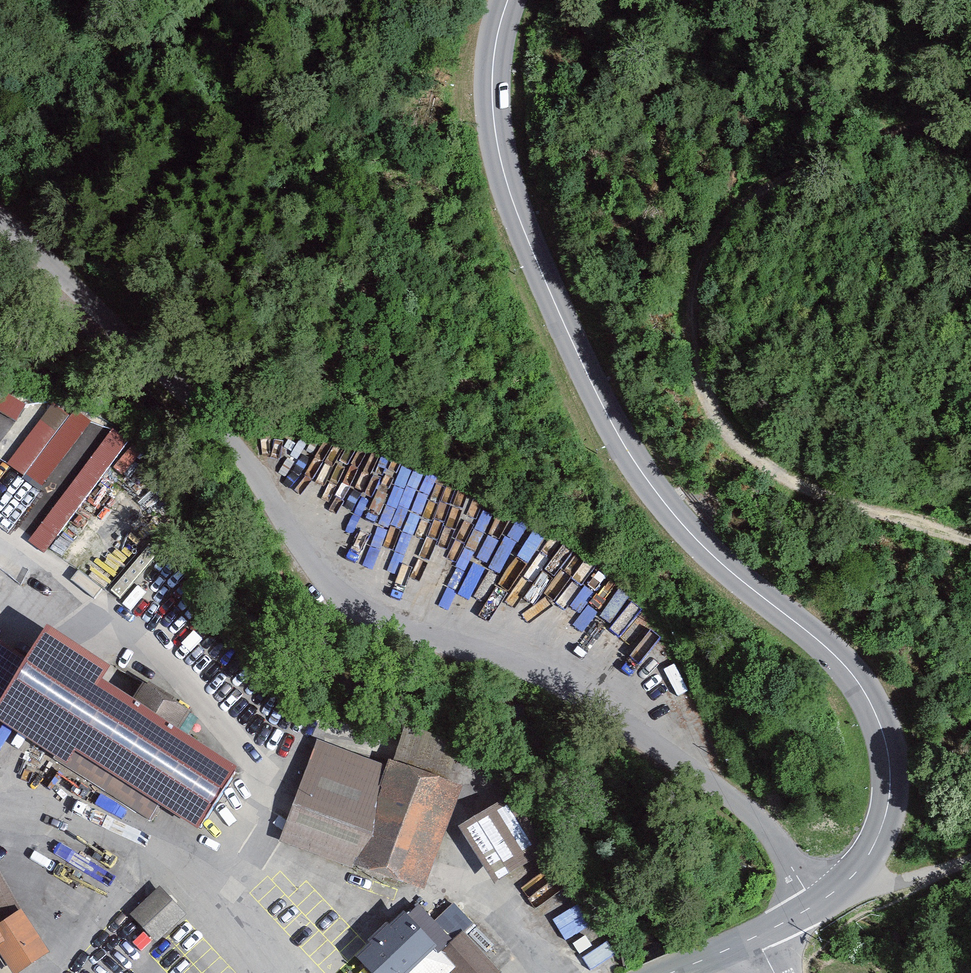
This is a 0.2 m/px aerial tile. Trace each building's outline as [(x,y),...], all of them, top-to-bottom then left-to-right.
[(0,644),(0,718),(66,760),(74,747),(197,824),(232,769),(97,684),(106,669),(47,632),(28,662),(0,644)] [(455,793),(320,745),(286,839),(421,887),(455,793)] [(518,805),(473,818),(491,881),(537,867),(518,805)] [(158,940),(188,912),(162,884),(131,912),(158,940)] [(350,962),(360,972),(494,972),(461,939),(438,960),(398,917),(350,962)]
